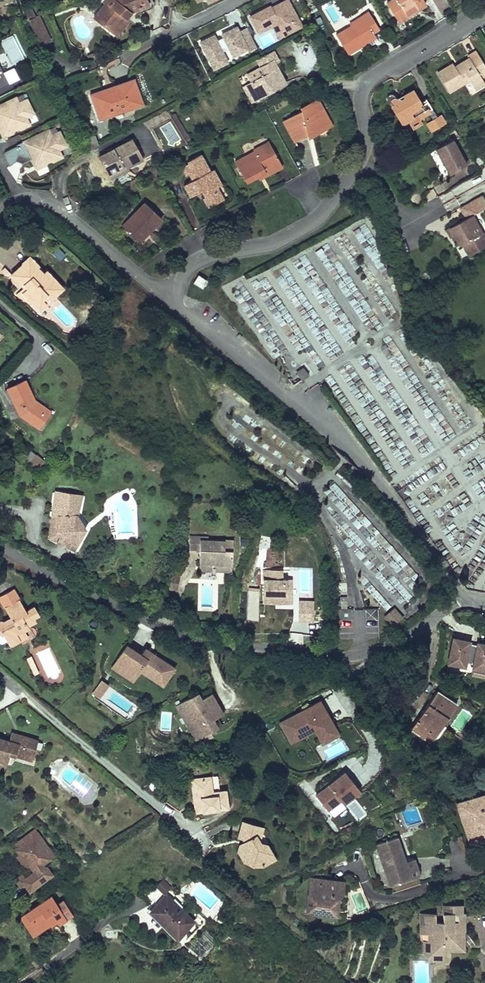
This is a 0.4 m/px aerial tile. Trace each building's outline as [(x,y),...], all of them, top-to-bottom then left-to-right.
[(111,31),(123,16),(126,18),(131,11),(148,4),(147,0),(124,0),(118,2),(116,0),(113,0),(109,5),(106,2),(94,18),(111,31)] [(257,35),(272,27),(279,40),(304,27),(290,0),(280,0),(248,16),(257,35)] [(387,4),(398,21),(426,4),(423,0),(393,0),(387,4)] [(153,6),(160,24),(168,20),(161,4),(160,3),(159,3),(157,3),(155,3),(154,4),(154,5),(153,6)] [(23,10),(27,19),(35,16),(31,7),(23,10)] [(376,37),(374,33),(380,29),(370,14),(368,11),(361,16),(363,18),(351,26),(336,35),(348,54),(367,42),(376,37)] [(37,15),(27,19),(39,45),(49,41),(37,15)] [(123,16),(111,31),(116,35),(128,19),(126,18),(123,16)] [(351,26),(363,18),(361,16),(349,23),(351,26)] [(231,61),(257,48),(244,23),(219,36),(217,32),(198,42),(213,71),(232,62),(231,61)] [(378,41),(376,37),(367,42),(370,46),(378,41)] [(9,84),(19,78),(5,51),(0,54),(0,67),(9,84)] [(275,64),(279,62),(277,57),(273,51),(257,60),(260,66),(273,60),(275,64)] [(437,74),(448,92),(464,83),(462,80),(467,77),(469,80),(475,89),(484,83),(481,78),(478,72),(484,68),(484,66),(476,51),(468,56),(469,58),(460,64),(462,68),(457,71),(455,67),(453,64),(437,74)] [(247,84),(256,100),(286,84),(275,64),(273,60),(260,66),(261,67),(247,74),(251,82),(247,84)] [(9,84),(0,67),(0,88),(9,84)] [(117,111),(118,114),(143,105),(134,79),(108,88),(109,90),(131,82),(139,103),(117,111)] [(90,94),(100,120),(118,114),(117,111),(139,103),(131,82),(109,90),(108,88),(90,94)] [(256,100),(247,84),(243,86),(252,103),(256,100)] [(396,107),(394,108),(399,118),(405,114),(408,119),(409,121),(417,117),(429,110),(432,108),(426,99),(420,102),(412,90),(403,95),(405,97),(401,100),(395,98),(395,97),(394,95),(392,94),(390,93),(388,94),(387,96),(386,98),(387,100),(389,102),(391,102),(393,102),(395,104),(396,107)] [(2,135),(12,130),(11,128),(18,125),(19,127),(29,122),(26,117),(32,114),(26,100),(22,94),(0,106),(0,131),(2,135)] [(300,108),(323,108),(317,98),(300,108)] [(26,100),(32,114),(34,113),(27,99),(26,100)] [(283,121),(295,142),(307,135),(307,133),(305,127),(310,127),(310,130),(311,132),(313,133),(318,133),(318,128),(327,128),(328,117),(322,117),(323,108),(300,108),(301,111),(283,121)] [(432,108),(429,110),(434,119),(427,123),(432,130),(444,122),(440,115),(437,117),(432,108)] [(170,116),(188,145),(192,142),(174,114),(170,116)] [(417,117),(409,121),(413,128),(421,124),(417,117)] [(12,130),(2,135),(4,139),(30,125),(29,122),(19,127),(18,125),(11,128),(12,130)] [(307,133),(307,135),(308,138),(318,133),(313,133),(311,132),(310,130),(310,127),(305,127),(307,133)] [(55,128),(17,147),(20,152),(14,163),(21,165),(30,160),(34,167),(44,162),(43,160),(49,156),(51,158),(60,153),(58,148),(64,145),(55,128)] [(84,140),(89,151),(99,145),(95,136),(84,140)] [(99,158),(108,174),(126,165),(127,167),(128,167),(143,159),(132,139),(99,158)] [(256,153),(270,145),(268,141),(253,150),(254,151),(255,151),(256,153)] [(465,166),(452,141),(436,149),(450,175),(465,166)] [(235,162),(246,183),(259,176),(281,164),(270,145),(256,153),(255,151),(254,151),(235,162)] [(44,162),(34,167),(36,170),(62,156),(60,153),(51,158),(49,156),(43,160),(44,162)] [(184,185),(191,197),(198,193),(195,189),(200,187),(202,191),(205,197),(204,198),(208,207),(221,201),(214,188),(218,186),(209,171),(201,155),(184,164),(184,166),(182,167),(186,176),(189,175),(193,181),(184,185)] [(472,163),(435,187),(441,195),(477,171),(472,163)] [(282,167),(281,164),(259,176),(260,179),(282,167)] [(126,165),(108,174),(110,179),(128,169),(128,167),(127,167),(126,165)] [(218,186),(222,184),(213,169),(209,171),(218,186)] [(218,186),(214,188),(221,201),(225,199),(218,186)] [(471,216),(484,208),(484,201),(482,195),(459,208),(465,218),(449,227),(454,236),(458,244),(461,243),(467,254),(484,244),(484,239),(481,231),(480,232),(471,216)] [(146,232),(148,233),(162,219),(145,203),(122,227),(137,241),(146,232)] [(454,236),(449,227),(445,229),(450,238),(454,236)] [(139,243),(148,233),(146,232),(137,241),(139,243)] [(59,247),(52,253),(58,261),(65,255),(59,247)] [(37,268),(39,266),(30,257),(28,259),(37,268)] [(24,296),(39,312),(46,305),(41,300),(55,287),(43,274),(37,268),(28,259),(11,275),(24,288),(26,290),(22,293),(18,293),(16,295),(21,300),(24,296)] [(43,274),(55,287),(41,300),(46,305),(63,289),(45,271),(43,274)] [(202,288),(207,280),(198,275),(193,283),(202,288)] [(294,372),(300,380),(307,375),(302,367),(294,372)] [(35,426),(44,413),(33,405),(31,402),(34,400),(25,380),(7,389),(20,416),(35,426)] [(35,426),(39,429),(51,412),(34,400),(31,402),(33,405),(44,413),(35,426)] [(36,456),(29,464),(37,470),(44,462),(36,456)] [(412,582),(418,577),(335,482),(322,493),(330,502),(320,511),(370,568),(358,579),(384,609),(393,602),(398,608),(419,590),(412,582)] [(78,529),(81,523),(76,516),(81,495),(56,492),(52,516),(58,517),(56,533),(61,535),(58,542),(67,546),(70,540),(77,544),(81,535),(78,529)] [(49,537),(58,542),(61,535),(56,533),(58,517),(52,516),(49,537)] [(208,540),(208,537),(189,536),(189,550),(200,550),(203,550),(202,558),(199,560),(199,571),(214,571),(214,564),(231,564),(232,550),(224,550),(224,540),(208,540)] [(73,550),(77,544),(70,540),(67,546),(73,550)] [(283,569),(261,569),(261,604),(293,603),(293,579),(283,579),(283,569)] [(169,590),(177,592),(180,577),(172,575),(169,590)] [(5,608),(19,599),(13,590),(0,598),(0,600),(5,608)] [(313,620),(314,599),(298,598),(296,630),(321,631),(322,620),(313,620)] [(35,619),(34,617),(38,615),(38,613),(38,611),(36,609),(35,609),(33,607),(28,610),(29,611),(27,613),(19,599),(5,608),(11,618),(4,622),(1,622),(0,622),(0,635),(1,636),(3,635),(9,645),(18,640),(21,640),(28,637),(24,631),(29,628),(27,625),(30,624),(29,622),(35,619)] [(402,618),(393,607),(382,617),(392,627),(402,618)] [(472,665),(471,668),(484,671),(484,646),(476,644),(475,645),(467,644),(467,642),(451,639),(447,664),(462,667),(463,663),(472,665)] [(163,686),(175,668),(145,648),(141,654),(127,645),(112,668),(133,682),(140,671),(163,686)] [(27,658),(34,676),(39,674),(32,656),(27,658)] [(108,686),(102,681),(93,694),(100,698),(108,686)] [(436,692),(411,729),(428,741),(440,722),(443,724),(456,705),(436,692)] [(197,741),(204,737),(206,741),(212,737),(210,733),(218,728),(213,720),(223,714),(211,693),(201,699),(198,693),(176,706),(197,741)] [(318,737),(334,728),(319,701),(304,709),(298,713),(279,723),(291,743),(314,730),(318,737)] [(440,722),(428,741),(431,743),(443,724),(440,722)] [(334,728),(318,737),(322,744),(338,735),(334,728)] [(36,740),(9,733),(7,741),(0,739),(0,760),(5,762),(7,753),(30,760),(36,740)] [(342,806),(359,792),(343,773),(314,796),(326,811),(339,802),(342,806)] [(208,777),(210,792),(218,791),(215,776),(208,777)] [(201,811),(226,808),(224,791),(218,791),(210,792),(208,777),(189,779),(192,799),(199,799),(201,811)] [(458,805),(468,840),(476,837),(482,836),(483,841),(484,840),(484,797),(458,805)] [(192,799),(194,812),(201,811),(199,799),(192,799)] [(262,827),(243,822),(239,836),(243,838),(245,842),(244,847),(239,845),(238,851),(244,861),(251,856),(258,858),(262,865),(274,858),(267,844),(259,843),(257,838),(259,837),(262,827)] [(51,857),(33,831),(11,847),(17,856),(26,867),(27,866),(32,872),(28,875),(30,878),(21,884),(22,884),(27,891),(44,879),(39,871),(44,867),(41,864),(51,857)] [(382,870),(389,887),(409,880),(403,862),(394,838),(374,846),(380,863),(383,862),(386,869),(382,870)] [(24,869),(26,867),(17,856),(15,857),(24,869)] [(251,856),(244,861),(252,865),(262,865),(258,858),(251,856)] [(403,862),(409,880),(418,877),(411,859),(403,862)] [(44,879),(49,875),(44,867),(39,871),(44,879)] [(28,875),(22,879),(19,875),(13,880),(18,887),(22,884),(21,884),(30,878),(28,875)] [(163,879),(156,886),(164,894),(171,887),(163,879)] [(340,897),(340,884),(324,884),(324,888),(318,888),(318,884),(308,884),(308,916),(328,916),(329,908),(335,908),(335,902),(340,897)] [(166,895),(150,911),(177,938),(193,922),(166,895)] [(50,896),(45,900),(51,908),(56,905),(50,896)] [(29,923),(36,933),(48,925),(55,921),(57,924),(71,914),(62,901),(56,905),(51,908),(45,900),(27,911),(33,920),(29,923)] [(435,914),(420,914),(420,934),(428,934),(428,941),(428,949),(436,956),(444,955),(444,950),(464,950),(463,938),(459,938),(459,930),(462,930),(462,913),(462,905),(443,906),(443,922),(435,922),(435,914)] [(33,920),(27,911),(19,917),(32,936),(36,933),(29,923),(33,920)] [(198,917),(193,922),(199,928),(203,924),(203,921),(198,917)] [(428,949),(428,941),(423,941),(423,954),(430,961),(444,961),(444,955),(436,956),(428,949)]
